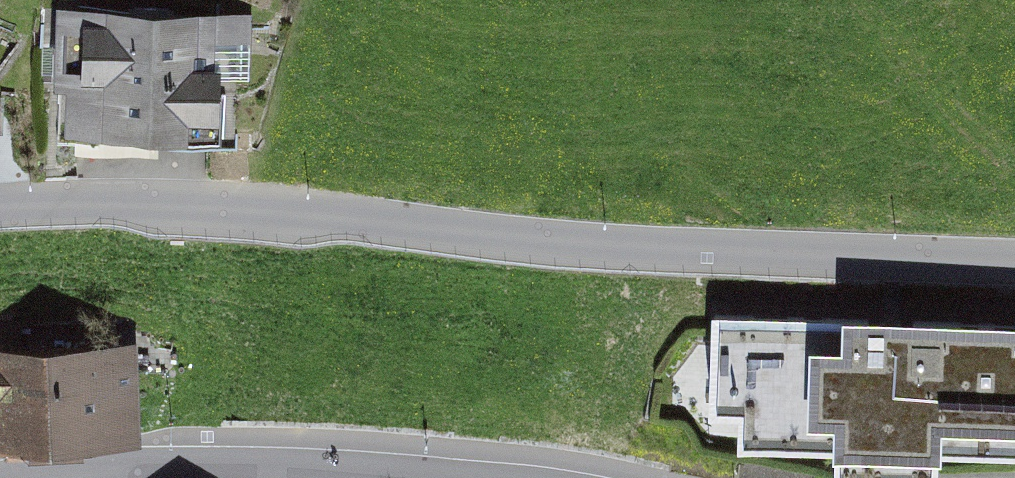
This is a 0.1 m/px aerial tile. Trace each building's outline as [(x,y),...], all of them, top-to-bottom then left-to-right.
[(247,13),(50,15),(53,148),(251,147),(247,13)] [(702,319),(695,432),(1014,443),(1014,324),(702,319)] [(0,343),(0,437),(13,437),(13,460),(142,463),(141,346),(0,343)]
